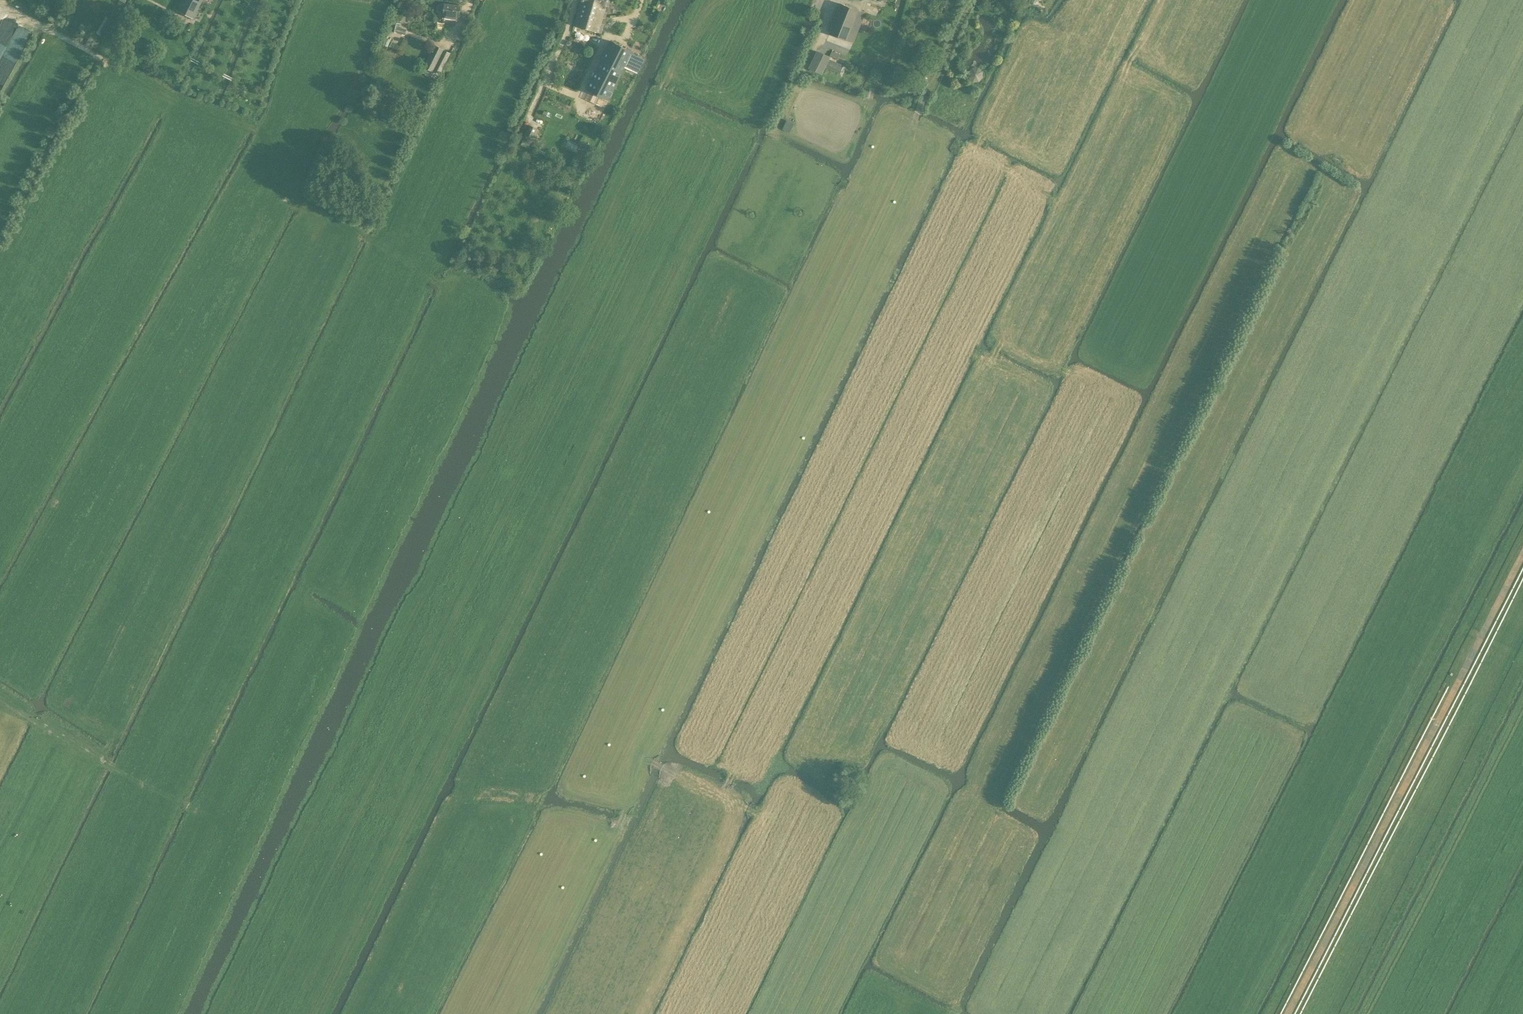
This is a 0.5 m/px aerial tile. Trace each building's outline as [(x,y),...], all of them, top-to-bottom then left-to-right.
[(201,0),(182,0),(176,10),(192,18),(201,0)] [(607,0),(582,0),(575,25),(598,32),(607,0)] [(438,3),(437,13),(444,14),(447,15),(446,23),(456,24),(456,16),(459,16),(460,5),(445,4),(438,3)] [(847,39),(858,10),(841,4),(830,33),(847,39)] [(1,89),(22,49),(31,31),(6,17),(0,29),(0,88),(1,89)] [(393,22),(391,31),(405,35),(407,30),(399,28),(400,24),(393,22)] [(966,28),(960,40),(968,44),(974,32),(972,31),(973,30),(969,28),(968,29),(966,28)] [(846,40),(844,46),(851,49),(853,42),(846,40)] [(624,68),(636,74),(644,59),(631,53),(632,51),(610,41),(587,88),(609,99),(624,68)] [(427,59),(424,66),(434,71),(444,50),(435,45),(427,59)] [(808,67),(821,74),(830,56),(817,49),(808,67)] [(830,58),(837,61),(840,53),(833,50),(830,58)] [(864,63),(848,56),(844,65),(840,73),(838,77),(854,84),(864,63)] [(830,59),(826,67),(840,73),(844,65),(830,59)] [(787,120),(783,129),(789,132),(793,123),(787,120)] [(530,125),(523,138),(532,143),(534,138),(536,139),(538,136),(536,135),(538,129),(530,125)]
